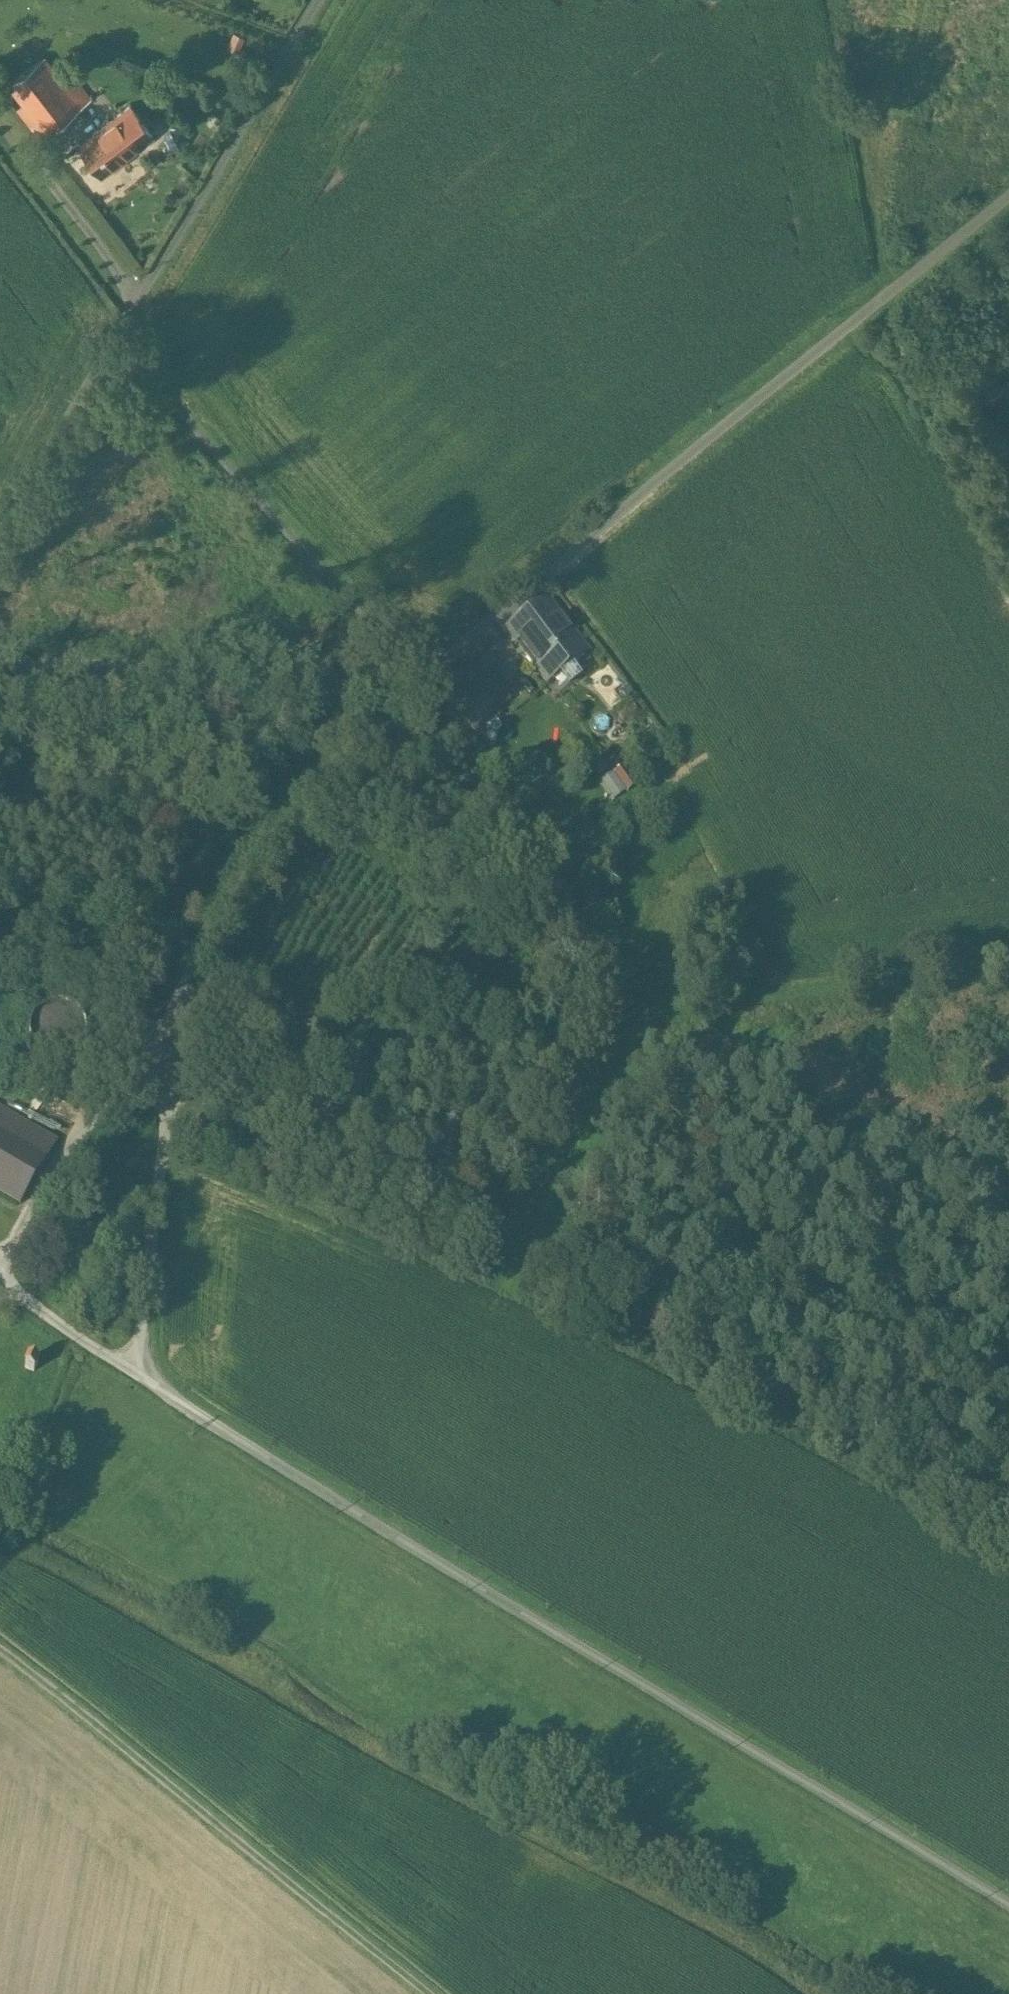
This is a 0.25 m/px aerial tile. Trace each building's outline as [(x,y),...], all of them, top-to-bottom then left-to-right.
[(65,86),(51,68),(16,94),(23,103),(17,108),(38,136),(89,97),(74,79),(65,86)] [(129,106),(79,145),(101,173),(151,135),(129,106)] [(209,164),(174,131),(165,141),(200,174),(209,164)] [(545,599),(508,627),(518,640),(520,638),(538,662),(536,664),(548,681),(586,653),(545,599)] [(478,663),(461,676),(466,682),(469,685),(485,672),(478,663)] [(469,685),(466,682),(448,697),(472,726),(492,710),(481,697),(496,685),(485,672),(469,685)] [(599,778),(614,797),(630,785),(615,766),(599,778)] [(64,999),(57,998),(49,999),(44,1002),(40,1004),(38,1005),(36,1008),(34,1011),(32,1014),(31,1016),(30,1019),(29,1022),(29,1027),(29,1031),(30,1034),(31,1037),(32,1040),(33,1042),(35,1045),(37,1047),(40,1049),(43,1051),(48,1054),(53,1055),(58,1055),(64,1054),(69,1053),(71,1051),(74,1050),(76,1048),(78,1046),(81,1043),(82,1040),(84,1037),(85,1034),(86,1030),(86,1026),(85,1022),(85,1019),(84,1016),(81,1011),(77,1006),(74,1004),(71,1002),(68,1000),(64,999)] [(0,1111),(0,1192),(20,1203),(55,1143),(0,1111)]
